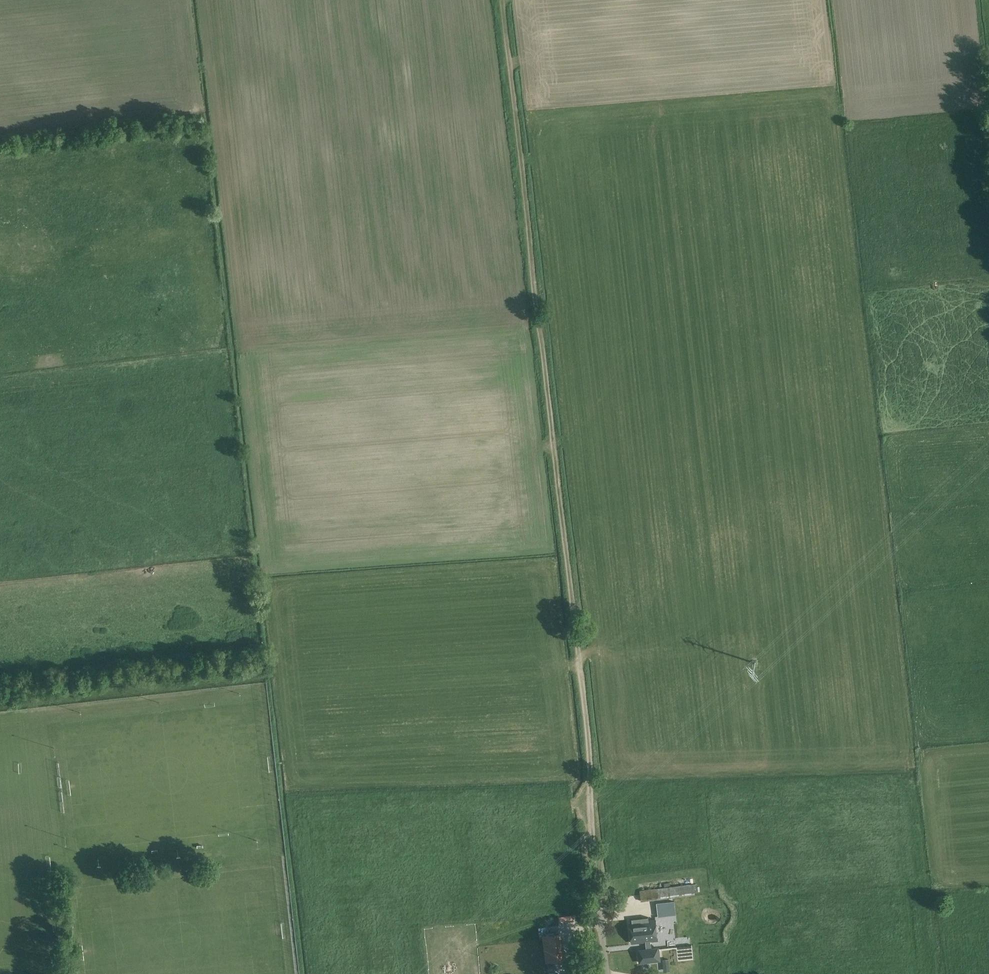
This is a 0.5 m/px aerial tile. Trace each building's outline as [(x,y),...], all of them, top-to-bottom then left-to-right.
[(695,895),(694,884),(640,890),(641,902),(695,895)] [(676,913),(677,925),(693,924),(692,912),(676,913)] [(658,940),(656,920),(630,923),(632,943),(641,942),(646,941),(651,941),(658,940)] [(647,950),(639,950),(640,963),(660,960),(659,948),(652,949),(651,941),(646,941),(647,950)]
